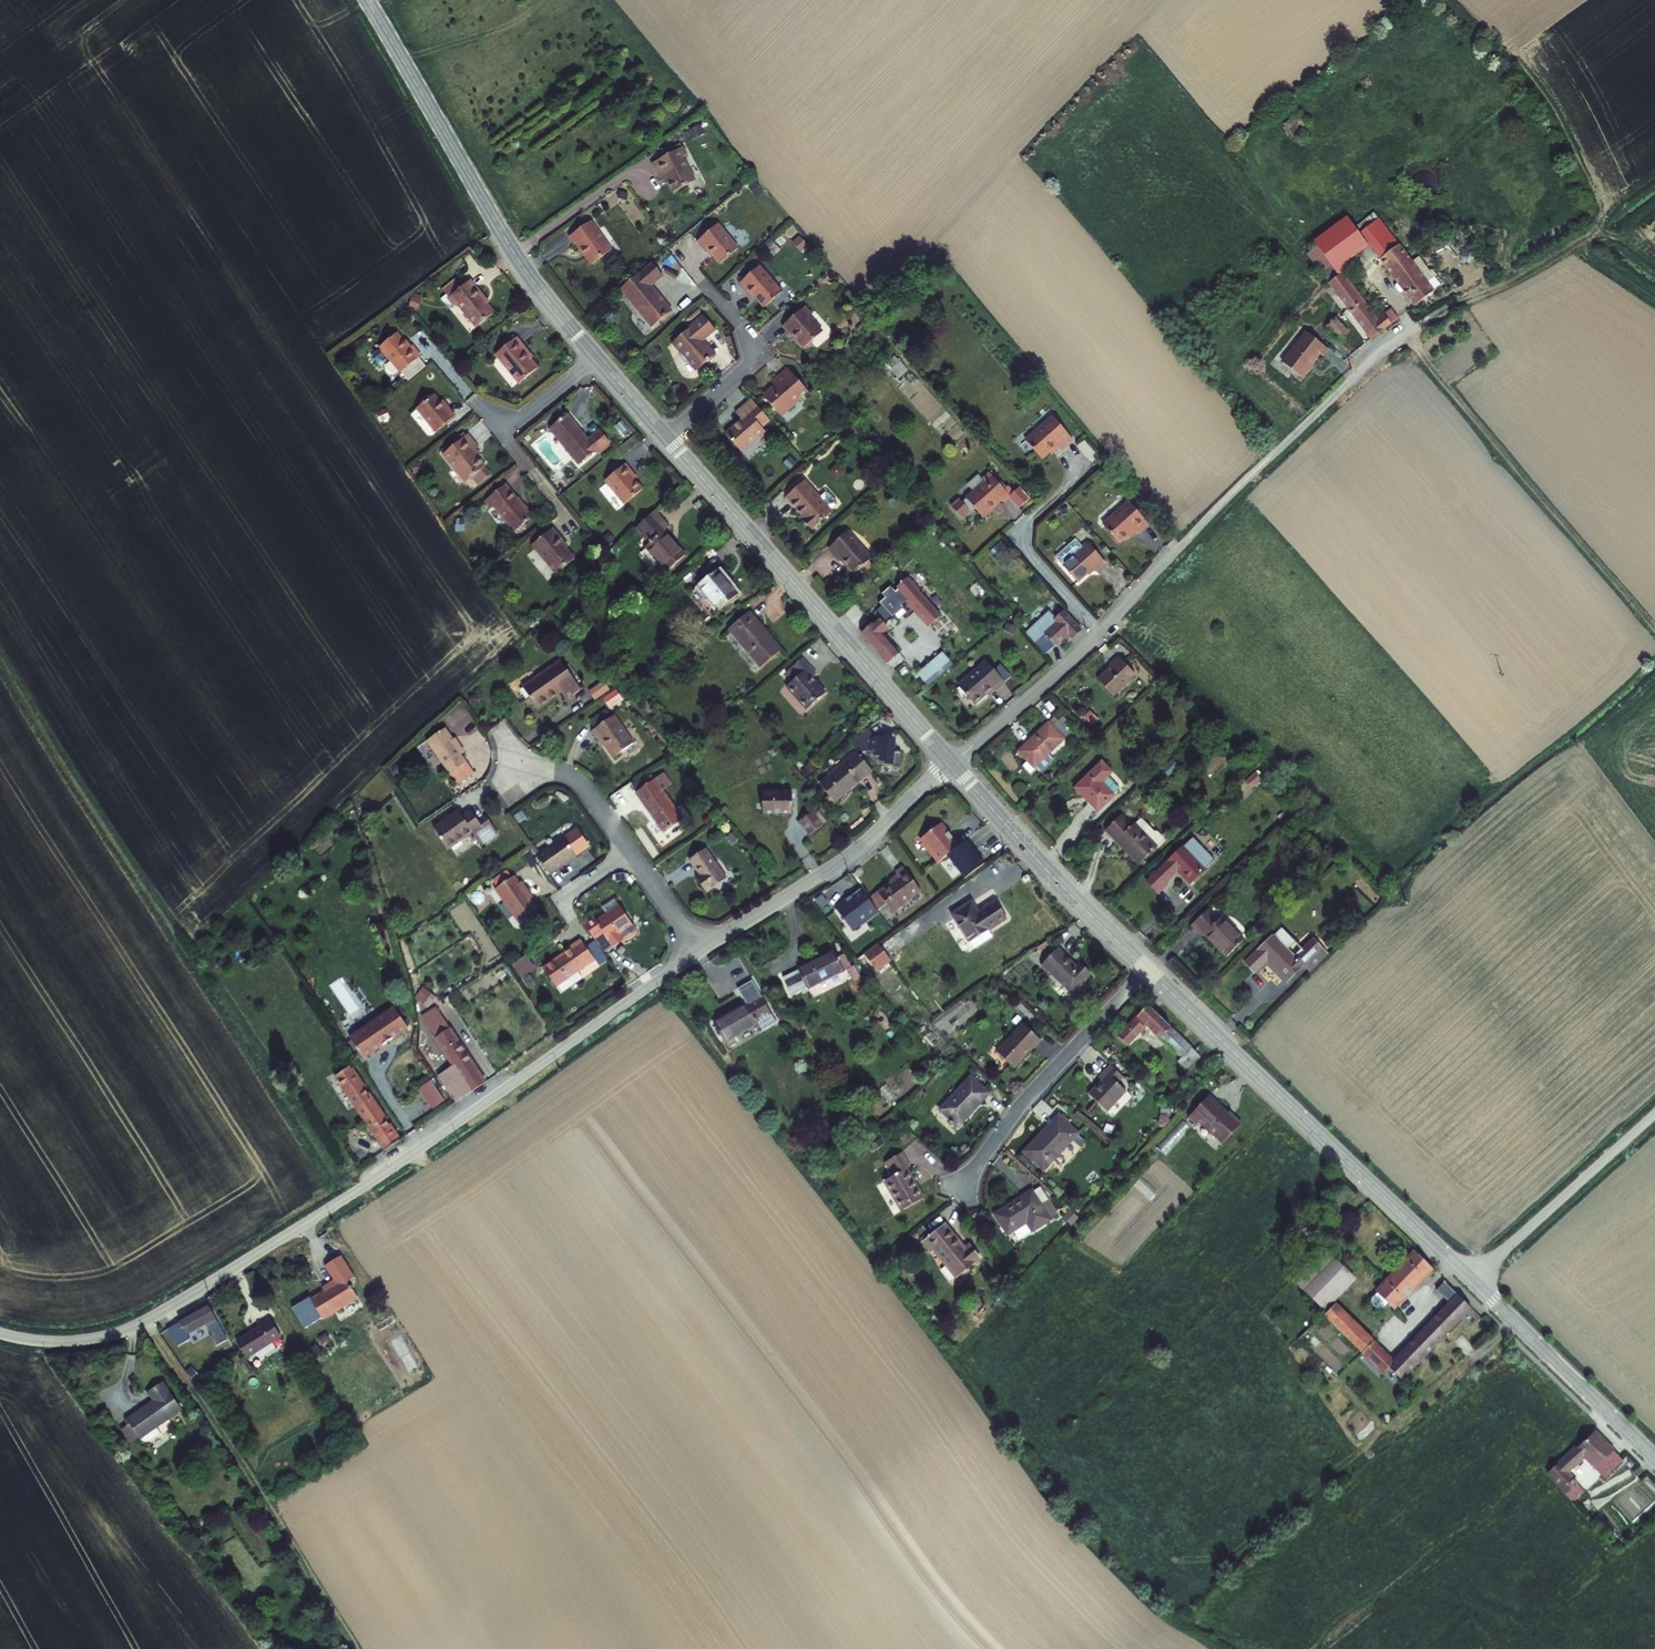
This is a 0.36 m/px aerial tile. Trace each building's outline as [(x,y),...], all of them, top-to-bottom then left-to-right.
[(660,197),(681,189),(670,163),(676,160),(673,153),(639,166),(646,182),(652,179),(660,197)] [(1337,257),(1358,241),(1341,216),(1306,240),(1310,245),(1330,271),(1341,264),(1337,257)] [(1356,230),(1375,257),(1392,245),(1374,219),(1356,230)] [(580,266),(599,252),(578,223),(556,238),(562,246),(565,244),(580,266)] [(706,261),(724,247),(703,224),(682,241),(691,251),(695,248),(706,261)] [(1361,339),(1390,318),(1383,309),(1371,318),(1343,279),(1348,274),(1341,264),(1330,271),(1310,245),(1300,252),(1361,339)] [(1408,304),(1435,285),(1414,255),(1405,261),(1392,245),(1375,257),(1395,285),(1392,287),(1392,290),(1394,294),(1397,294),(1400,292),(1408,304)] [(638,328),(658,312),(637,286),(648,277),(638,264),(606,290),(638,328)] [(753,308),(769,294),(747,267),(727,285),(741,300),(743,297),(753,308)] [(476,329),(494,316),(480,298),(483,296),(472,281),(454,292),(447,298),(454,306),(457,303),(476,329)] [(447,298),(454,292),(449,284),(441,290),(447,298)] [(792,346),(811,331),(797,315),(799,312),(794,305),(770,325),(777,333),(779,331),(792,346)] [(1328,337),(1340,329),(1329,313),(1317,321),(1328,337)] [(685,345),(699,333),(686,319),(656,346),(664,357),(662,361),(665,365),(668,367),(672,367),(680,375),(697,359),(685,345)] [(1308,353),(1316,348),(1299,324),(1267,346),(1281,366),(1306,350),(1308,353)] [(420,358),(422,357),(414,346),(411,349),(397,333),(377,349),(379,352),(377,354),(374,354),(370,357),(370,360),(377,369),(380,369),(384,366),(384,363),(386,361),(406,386),(428,368),(420,358)] [(509,394),(528,380),(516,365),(518,363),(506,348),(487,364),(509,394)] [(887,365),(896,379),(907,373),(899,358),(887,365)] [(751,395),(769,415),(795,392),(774,368),(758,381),(762,386),(751,395)] [(738,398),(722,412),(729,421),(713,435),(728,452),(751,432),(748,429),(757,421),(738,398)] [(422,440),(443,423),(435,413),(432,416),(421,402),(403,417),(422,440)] [(1049,449),(1061,439),(1040,415),(1013,440),(1029,458),(1046,444),(1049,449)] [(584,458),(598,446),(588,433),(576,443),(566,432),(564,434),(553,421),(537,434),(566,470),(583,456),(584,458)] [(469,492),(481,482),(462,458),(467,453),(458,442),(433,463),(455,490),(463,485),(469,492)] [(612,512),(630,497),(616,480),(619,478),(613,470),(592,487),(612,512)] [(988,503),(996,497),(975,472),(968,478),(971,482),(952,498),(967,515),(986,500),(988,503)] [(793,532),(816,512),(788,480),(768,498),(787,519),(783,520),(793,532)] [(1006,508),(1016,499),(1006,487),(996,497),(1006,508)] [(503,537),(524,520),(517,511),(513,514),(493,491),(473,508),(480,516),(484,513),(503,537)] [(1127,538),(1138,529),(1117,505),(1092,527),(1109,546),(1123,534),(1127,538)] [(655,578),(674,561),(653,538),(658,534),(642,518),(624,536),(638,552),(635,555),(655,578)] [(836,574),(854,558),(829,532),(809,549),(819,562),(823,559),(836,574)] [(544,582),(563,567),(551,552),(553,550),(541,535),(519,552),(544,582)] [(1084,575),(1094,567),(1077,547),(1070,553),(1063,544),(1043,561),(1063,586),(1080,572),(1084,575)] [(707,616),(726,598),(703,573),(684,590),(707,616)] [(912,626),(925,616),(888,575),(845,611),(857,624),(847,633),(872,661),(881,652),(866,634),(871,629),(869,626),(894,606),(912,626)] [(1057,638),(1067,630),(1050,610),(1040,618),(1034,611),(1012,630),(1020,640),(1030,632),(1039,644),(1052,633),(1057,638)] [(746,673),(766,655),(733,618),(714,635),(746,673)] [(907,684),(952,646),(935,627),(890,664),(907,684)] [(993,682),(1003,674),(984,652),(959,675),(975,693),(990,679),(993,682)] [(1082,679),(1097,696),(1121,673),(1104,654),(1096,663),(1097,665),(1082,679)] [(794,712),(813,695),(800,677),(803,674),(790,659),(773,673),(781,683),(774,688),(794,712)] [(515,692),(528,713),(554,698),(558,703),(571,694),(554,667),(515,692)] [(964,704),(975,693),(959,675),(947,687),(964,704)] [(589,690),(594,699),(609,692),(605,682),(589,690)] [(603,699),(611,709),(621,702),(613,691),(603,699)] [(1090,711),(1083,717),(1091,726),(1098,720),(1090,711)] [(1065,741),(1075,735),(1062,716),(1053,722),(1065,741)] [(599,758),(618,746),(600,718),(578,733),(584,742),(587,739),(599,758)] [(1052,743),(1060,736),(1042,718),(1005,753),(1014,763),(1008,768),(1017,777),(1038,758),(1033,753),(1048,740),(1052,743)] [(895,753),(897,738),(858,734),(856,752),(872,754),(871,757),(884,758),(883,765),(899,767),(901,753),(895,753)] [(444,790),(460,778),(454,769),(458,767),(451,757),(449,759),(438,743),(421,756),(444,790)] [(1076,809),(1091,794),(1080,782),(1090,772),(1080,761),(1054,787),(1076,809)] [(807,788),(821,807),(851,782),(836,763),(807,788)] [(1091,794),(1102,784),(1090,772),(1080,782),(1091,794)] [(653,837),(673,824),(655,795),(665,789),(657,777),(627,797),(653,837)] [(460,778),(444,790),(452,801),(468,790),(460,778)] [(752,827),(782,824),(780,801),(750,805),(752,827)] [(800,842),(812,832),(802,819),(789,830),(800,842)] [(471,858),(489,847),(478,829),(470,834),(462,821),(453,827),(450,823),(425,839),(438,860),(462,846),(471,858)] [(1119,822),(1112,828),(1121,838),(1128,831),(1119,822)] [(925,861),(946,846),(940,838),(941,837),(937,831),(936,832),(930,823),(910,836),(919,849),(918,851),(925,861)] [(1119,870),(1136,852),(1142,846),(1143,843),(1137,837),(1134,837),(1128,831),(1121,838),(1112,828),(1108,831),(1099,823),(1086,836),(1119,870)] [(947,854),(966,878),(984,864),(966,840),(947,854)] [(1169,887),(1185,873),(1162,849),(1126,885),(1138,898),(1149,888),(1146,885),(1157,875),(1169,887)] [(538,887),(564,871),(551,850),(525,867),(538,887)] [(694,901),(715,888),(696,857),(679,867),(688,882),(684,886),(694,901)] [(872,915),(902,894),(885,871),(877,877),(880,881),(852,901),(860,911),(867,906),(872,915)] [(504,936),(523,924),(513,907),(516,906),(510,895),(507,897),(502,889),(482,903),(504,936)] [(965,948),(984,936),(977,927),(994,915),(982,899),(968,909),(960,899),(939,914),(965,948)] [(1206,958),(1224,941),(1203,920),(1200,924),(1189,912),(1170,931),(1182,942),(1185,938),(1206,958)] [(582,933),(573,939),(583,955),(593,949),(602,963),(612,956),(616,957),(618,956),(623,953),(626,948),(608,920),(584,935),(582,933)] [(1224,969),(1233,979),(1245,967),(1264,984),(1278,971),(1288,979),(1306,962),(1288,944),(1270,960),(1252,941),(1224,969)] [(860,969),(875,959),(864,942),(848,953),(860,969)] [(1061,995),(1081,975),(1071,965),(1068,968),(1049,951),(1033,968),(1061,995)] [(775,1000),(826,971),(815,953),(765,983),(775,1000)] [(547,997),(582,976),(568,954),(560,959),(562,963),(537,979),(547,997)] [(512,965),(521,979),(536,969),(527,956),(512,965)] [(427,1009),(433,1001),(419,990),(413,997),(427,1009)] [(743,1019),(758,1010),(749,996),(703,1023),(714,1042),(745,1024),(743,1019)] [(1108,1041),(1118,1046),(1126,1038),(1123,1036),(1132,1027),(1138,1032),(1140,1028),(1145,1032),(1138,1038),(1146,1046),(1151,1040),(1169,1057),(1164,1062),(1175,1073),(1189,1058),(1138,1008),(1108,1041)] [(353,1063),(397,1032),(383,1012),(339,1042),(353,1063)] [(413,1023),(419,1032),(432,1023),(426,1014),(413,1023)] [(428,1081),(446,1109),(461,1098),(475,1088),(432,1023),(419,1032),(444,1071),(428,1081)] [(999,1074),(1027,1045),(1011,1029),(983,1058),(999,1074)] [(1113,1052),(1108,1048),(1103,1054),(1108,1059),(1113,1052)] [(1080,1098),(1097,1115),(1117,1094),(1110,1086),(1115,1081),(1103,1069),(1089,1081),(1092,1086),(1080,1098)] [(373,1152),(384,1144),(338,1072),(325,1081),(373,1152)] [(941,1133),(974,1100),(955,1081),(922,1114),(941,1133)] [(1223,1118),(1200,1097),(1179,1119),(1187,1127),(1190,1124),(1214,1146),(1232,1125),(1224,1117),(1223,1118)] [(1029,1173),(1065,1137),(1048,1118),(1011,1155),(1029,1173)] [(885,1218),(906,1202),(888,1175),(890,1173),(881,1162),(864,1174),(874,1188),(866,1193),(885,1218)] [(1021,1236),(1048,1220),(1038,1205),(1030,1209),(1022,1195),(984,1218),(996,1239),(1002,1235),(1015,1227),(1021,1236)] [(1008,1245),(1021,1236),(1015,1227),(1002,1235),(1008,1245)] [(943,1284),(967,1263),(954,1249),(952,1252),(931,1230),(915,1243),(912,1240),(906,1246),(918,1260),(921,1258),(943,1284)] [(1293,1297),(1311,1317),(1314,1314),(1343,1285),(1312,1254),(1287,1280),(1298,1292),(1293,1297)] [(323,1320),(324,1322),(359,1300),(349,1284),(356,1279),(341,1257),(325,1267),(334,1282),(322,1289),(324,1292),(311,1300),(310,1297),(293,1308),(306,1330),(323,1320)] [(1407,1261),(1362,1306),(1374,1316),(1383,1309),(1386,1312),(1422,1276),(1407,1261)] [(1282,1285),(1293,1297),(1298,1292),(1287,1280),(1282,1285)] [(1370,1379),(1376,1373),(1391,1387),(1461,1314),(1436,1288),(1426,1298),(1437,1309),(1383,1365),(1363,1345),(1349,1359),(1370,1379)] [(229,1341),(209,1307),(167,1330),(177,1350),(191,1341),(189,1338),(207,1328),(212,1337),(211,1337),(216,1348),(229,1341)] [(1325,1309),(1312,1322),(1349,1359),(1363,1345),(1325,1309)] [(271,1321),(236,1342),(248,1361),(257,1355),(274,1345),(277,1342),(282,1339),(271,1321)] [(327,1334),(318,1339),(322,1346),(331,1341),(327,1334)] [(274,1345),(257,1355),(260,1360),(277,1350),(274,1345)] [(187,1374),(193,1382),(200,1376),(193,1369),(187,1374)] [(164,1381),(148,1392),(153,1399),(127,1418),(130,1423),(140,1437),(141,1439),(157,1427),(183,1409),(169,1389),(170,1389),(164,1381)] [(140,1437),(130,1423),(121,1429),(131,1443),(140,1437)] [(157,1427),(141,1439),(142,1441),(146,1442),(149,1442),(161,1433),(157,1427)] [(1537,1481),(1563,1509),(1575,1498),(1554,1476),(1570,1461),(1582,1475),(1588,1474),(1607,1496),(1624,1481),(1587,1440),(1569,1456),(1567,1454),(1537,1481)]
